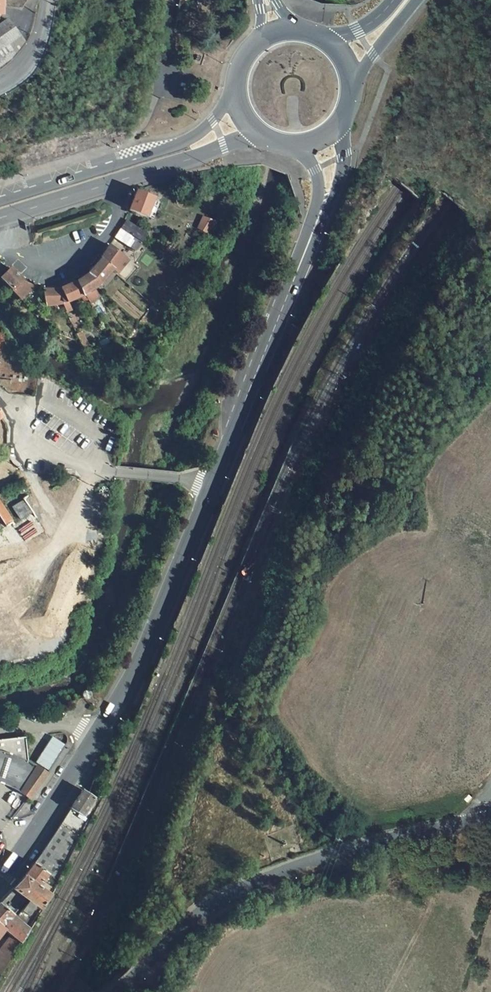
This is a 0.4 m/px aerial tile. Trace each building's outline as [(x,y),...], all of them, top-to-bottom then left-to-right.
[(12,52),(8,46),(20,37),(8,19),(0,25),(0,61),(12,52)] [(24,42),(20,37),(8,46),(12,52),(0,61),(0,67),(10,60),(24,42)] [(128,211),(145,218),(153,198),(136,191),(128,211)] [(197,229),(207,235),(216,222),(203,217),(197,229)] [(142,242),(147,234),(126,221),(121,229),(142,242)] [(136,252),(141,244),(120,230),(115,238),(136,252)] [(115,239),(111,244),(121,251),(125,246),(115,239)] [(116,273),(127,261),(109,246),(100,260),(112,270),(116,273)] [(99,285),(112,270),(100,260),(87,275),(99,285)] [(164,266),(174,274),(179,267),(169,260),(164,266)] [(19,300),(35,286),(22,281),(10,268),(8,269),(0,277),(0,279),(19,300)] [(97,287),(99,285),(87,275),(76,282),(82,297),(85,295),(93,289),(96,287),(97,287)] [(68,303),(82,297),(76,282),(56,290),(63,304),(68,303)] [(99,299),(93,289),(85,295),(90,304),(99,299)] [(62,304),(63,304),(56,290),(43,291),(46,307),(62,304)] [(66,313),(72,311),(68,303),(63,304),(62,304),(66,313)] [(83,348),(90,349),(72,311),(66,313),(81,344),(83,348)] [(50,513),(40,499),(35,491),(23,500),(24,501),(32,513),(38,522),(50,513)] [(20,521),(32,513),(24,501),(13,509),(20,521)] [(13,522),(0,503),(0,517),(6,526),(13,522)] [(14,524),(13,522),(6,526),(0,530),(0,649),(19,636),(22,641),(27,637),(24,633),(56,611),(22,561),(34,553),(14,524)] [(49,770),(64,744),(51,736),(36,763),(49,770)] [(36,766),(27,761),(24,737),(0,740),(0,783),(10,787),(15,789),(20,792),(29,798),(48,774),(36,766)] [(89,794),(83,790),(71,809),(83,816),(95,798),(89,794)] [(90,821),(83,816),(71,809),(47,846),(35,863),(50,875),(58,882),(90,821)] [(45,881),(50,875),(35,863),(25,877),(39,887),(45,881)] [(25,877),(11,890),(24,900),(28,902),(33,906),(40,911),(51,896),(39,887),(25,877)] [(45,881),(39,887),(51,896),(55,889),(45,881)] [(0,903),(0,927),(4,930),(11,936),(21,944),(31,929),(22,922),(16,917),(12,914),(24,900),(11,890),(0,903)] [(27,915),(33,906),(28,902),(21,911),(27,915)] [(21,911),(16,917),(22,922),(27,915),(21,911)]
